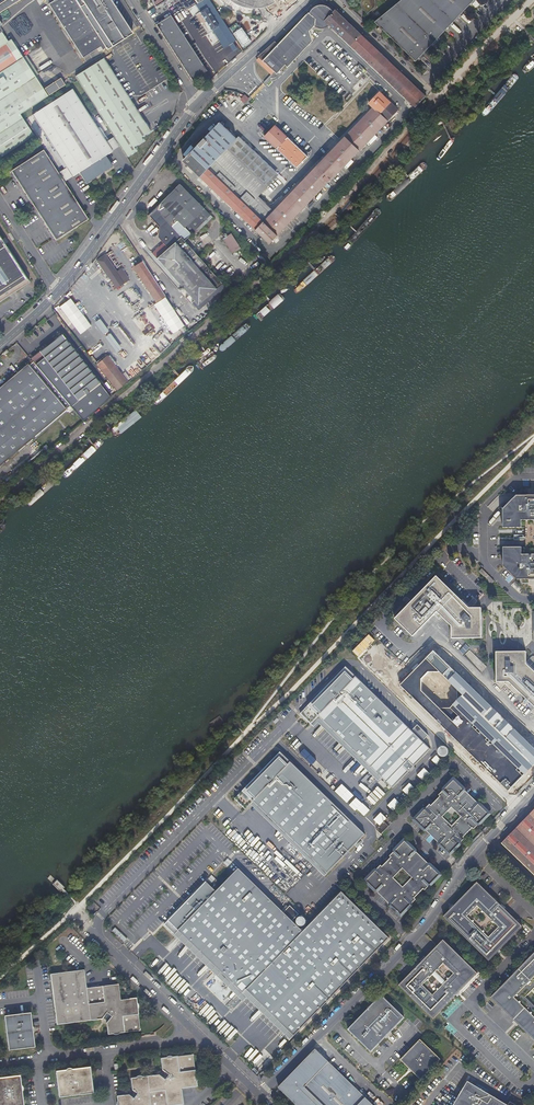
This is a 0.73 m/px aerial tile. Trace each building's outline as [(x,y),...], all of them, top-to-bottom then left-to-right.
[(0,4),(0,13),(19,0),(6,0),(0,4)] [(126,37),(103,0),(55,0),(45,7),(77,59),(96,49),(100,46),(103,50),(104,52),(126,37)] [(199,8),(197,9),(215,36),(216,35),(221,43),(223,41),(227,47),(229,45),(232,50),(235,48),(232,44),(235,41),(207,0),(194,0),(199,8)] [(250,10),(254,8),(261,7),(262,11),(271,7),(275,4),(272,0),(229,0),(231,3),(230,4),(237,8),(249,10),(250,10)] [(372,12),(373,0),(360,0),(359,11),(372,12)] [(413,61),(473,0),(400,0),(373,22),(378,27),(383,31),(413,61)] [(415,106),(426,96),(325,2),(321,7),(316,9),(312,12),(310,16),(308,14),(278,45),(276,42),(259,58),(260,59),(257,61),(270,75),(273,72),(275,74),(284,66),(288,68),(313,41),(311,33),(316,27),(317,29),(324,30),(330,26),(415,106)] [(170,17),(156,26),(192,82),(206,72),(170,17)] [(32,139),(18,118),(25,113),(23,111),(44,98),(10,41),(7,43),(0,32),(0,160),(32,139)] [(74,82),(127,157),(137,150),(135,147),(144,140),(142,137),(151,131),(101,58),(71,78),(74,82)] [(367,81),(363,77),(353,88),(357,92),(367,81)] [(59,80),(42,91),(46,97),(62,86),(59,80)] [(112,152),(106,143),(71,91),(31,118),(67,170),(73,179),(80,174),(87,185),(112,168),(105,157),(112,152)] [(399,110),(380,92),(370,103),(373,107),(271,214),(255,198),(277,177),(238,139),(201,175),(270,243),(399,110)] [(243,103),(248,99),(244,94),(239,99),(243,103)] [(308,156),(284,132),(273,143),(298,167),(308,156)] [(112,138),(106,143),(112,152),(119,147),(112,138)] [(9,174),(56,241),(88,220),(42,153),(9,174)] [(73,179),(67,170),(60,175),(66,184),(73,179)] [(180,185),(156,207),(177,232),(182,227),(190,236),(209,216),(180,185)] [(162,242),(147,255),(177,289),(180,286),(194,302),(193,303),(198,309),(225,287),(200,258),(185,241),(177,232),(156,207),(148,215),(159,227),(158,237),(162,242)] [(182,227),(177,232),(185,241),(190,236),(182,227)] [(241,249),(232,235),(225,240),(233,254),(241,249)] [(28,284),(0,240),(0,302),(28,284)] [(108,251),(111,256),(117,253),(114,248),(108,251)] [(267,265),(269,263),(260,254),(257,256),(267,265)] [(116,274),(105,256),(96,261),(114,289),(127,280),(121,270),(116,274)] [(165,297),(142,261),(133,268),(155,302),(165,297)] [(81,334),(93,327),(84,313),(90,309),(80,294),(57,308),(73,332),(77,329),(81,334)] [(102,347),(97,338),(92,330),(78,339),(89,355),(102,347)] [(63,332),(40,350),(43,354),(30,365),(28,363),(18,371),(41,397),(54,386),(71,406),(83,420),(89,415),(112,394),(106,387),(104,389),(95,378),(98,376),(63,332)] [(108,355),(97,364),(117,390),(128,381),(108,355)] [(18,371),(0,385),(0,464),(58,417),(41,397),(18,371)] [(58,417),(71,406),(54,386),(41,397),(58,417)] [(503,527),(525,527),(525,546),(503,546),(503,565),(517,579),(533,579),(533,495),(517,494),(512,500),(503,509),(503,527)] [(482,568),(481,569),(493,581),(494,581),(482,568)] [(493,581),(481,569),(479,571),(492,583),(493,581)] [(437,576),(412,601),(408,605),(395,619),(413,637),(437,612),(452,626),(452,638),(482,638),(481,607),(471,608),(470,608),(466,605),(437,576)] [(408,605),(412,601),(408,597),(407,597),(406,597),(405,597),(404,597),(404,598),(403,599),(403,600),(404,601),(407,604),(408,605)] [(472,599),(466,605),(470,608),(471,608),(471,607),(476,602),(476,601),(476,600),(476,599),(475,598),(474,598),(473,598),(472,599)] [(529,666),(526,662),(526,661),(526,651),(496,651),(496,682),(509,681),(533,706),(533,670),(529,666)] [(526,661),(526,662),(529,666),(533,661),(533,656),(532,656),(531,656),(526,661)] [(318,716),(392,788),(430,749),(345,666),(345,667),(334,679),(334,678),(333,679),(300,713),(310,724),(318,716)] [(412,729),(423,740),(428,735),(417,724),(412,729)] [(436,749),(435,750),(435,751),(434,752),(434,754),(434,755),(435,756),(436,757),(437,758),(438,758),(439,759),(440,759),(441,758),(442,758),(443,757),(444,756),(445,755),(445,754),(445,753),(444,751),(444,750),(443,749),(442,749),(441,748),(440,748),(438,748),(437,749),(436,749)] [(253,801),(327,873),(365,834),(280,751),(279,752),(268,763),(268,764),(234,798),(245,809),(253,801)] [(490,813),(455,777),(440,792),(441,794),(432,804),(430,802),(416,818),(451,852),(466,837),(465,836),(474,827),(475,828),(490,813)] [(393,798),(386,806),(392,812),(400,804),(393,798)] [(363,807),(358,812),(363,816),(367,812),(363,807)] [(501,844),(505,847),(513,855),(515,858),(517,856),(533,838),(533,809),(501,844)] [(384,820),(377,828),(381,833),(389,825),(384,820)] [(533,850),(533,838),(517,856),(523,862),(533,850)] [(392,856),(383,865),(381,864),(367,879),(402,914),(418,898),(416,897),(424,888),(426,889),(441,874),(405,839),(390,854),(392,856)] [(523,862),(522,863),(522,864),(533,876),(533,850),(523,862)] [(297,919),(297,920),(297,921),(297,922),(297,923),(298,924),(299,924),(299,925),(300,925),(301,926),(302,926),(303,925),(304,925),(305,924),(306,924),(306,923),(307,922),(307,921),(307,920),(306,919),(306,918),(305,917),(304,917),(303,916),(302,916),(301,916),(290,905),(284,912),(278,906),(238,868),(222,885),(216,879),(214,881),(220,887),(216,891),(206,881),(205,882),(198,889),(198,890),(193,895),(190,899),(189,899),(182,906),(183,906),(179,910),(178,910),(164,924),(175,934),(179,930),(243,993),(247,989),(295,1035),(390,937),(342,891),(304,931),(293,920),(296,917),(297,919)] [(522,928),(477,883),(443,917),(489,962),(522,928)] [(112,931),(124,942),(127,939),(115,927),(112,931)] [(179,930),(175,934),(243,1001),(247,997),(291,1039),(295,1035),(247,989),(243,993),(179,930)] [(478,975),(443,940),(398,986),(433,1020),(478,975)] [(491,999),(533,1041),(533,954),(491,999)] [(197,957),(191,964),(194,967),(200,960),(197,957)] [(85,971),(51,975),(58,1026),(103,1020),(105,1019),(108,1021),(107,1022),(109,1034),(140,1030),(136,998),(121,1000),(119,985),(87,989),(85,971)] [(403,1018),(380,995),(347,1029),(370,1052),(403,1018)] [(32,1015),(31,1012),(5,1015),(9,1049),(35,1046),(34,1040),(33,1033),(32,1031),(32,1026),(33,1025),(33,1024),(32,1015)] [(224,1026),(227,1029),(222,1034),(228,1040),(236,1033),(226,1024),(224,1026)] [(440,1060),(419,1040),(400,1060),(420,1080),(440,1060)] [(315,1048),(277,1087),(296,1104),(373,1104),(315,1048)] [(119,1104),(174,1104),(184,1104),(182,1088),(197,1086),(193,1054),(161,1058),(162,1070),(164,1071),(161,1076),(160,1075),(132,1078),(133,1090),(135,1091),(131,1096),(130,1094),(118,1096),(119,1104)] [(59,1096),(93,1092),(90,1067),(72,1069),(71,1070),(67,1071),(66,1069),(56,1071),(59,1096)] [(22,1091),(21,1090),(21,1087),(22,1086),(21,1075),(0,1077),(0,1104),(24,1104),(22,1091)] [(467,1082),(454,1104),(506,1104),(467,1082)]
